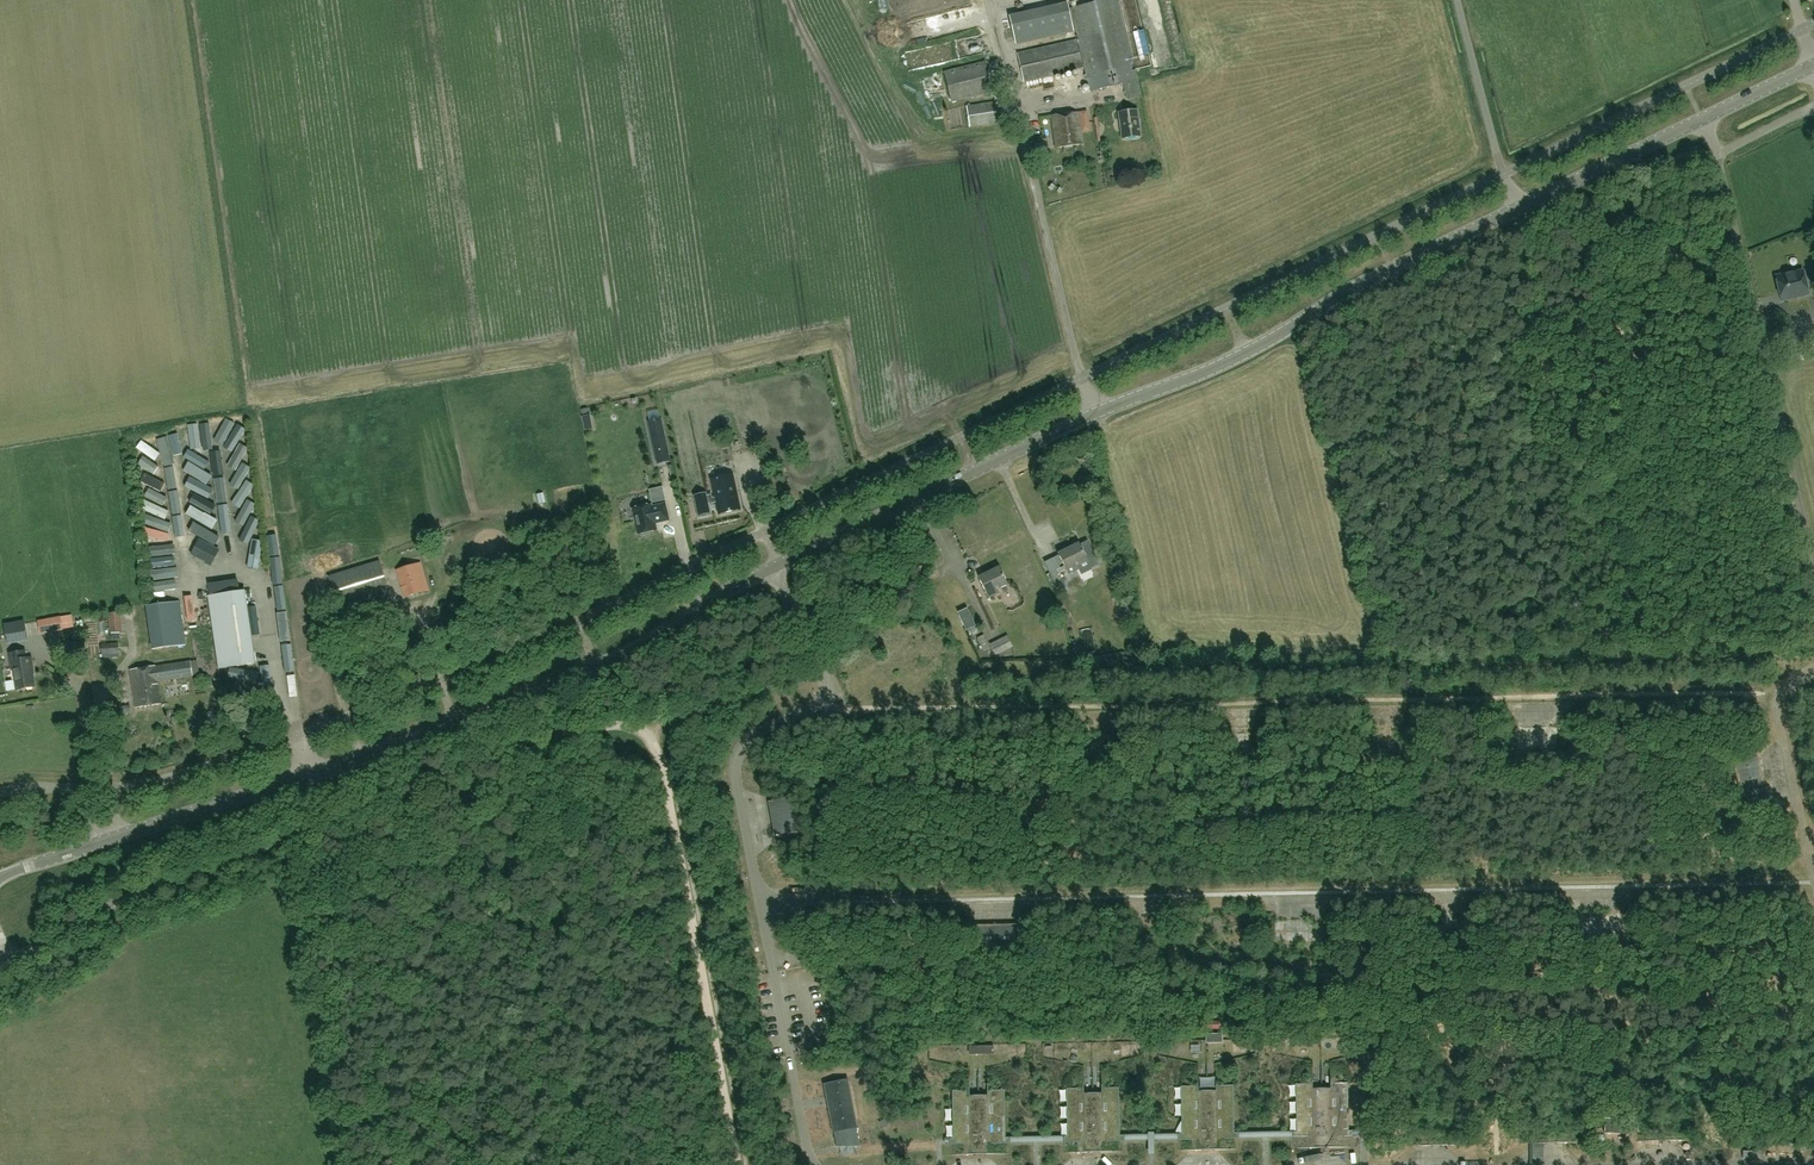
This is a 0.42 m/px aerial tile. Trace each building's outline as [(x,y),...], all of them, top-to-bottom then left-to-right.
[(1123,84),(1127,100),(1141,97),(1137,80),(1118,0),(1106,0),(1071,8),(1079,40),(1091,91),(1123,84)] [(1068,3),(1009,17),(1016,44),(1074,31),(1068,3)] [(1077,40),(1018,54),(1024,82),(1083,68),(1077,40)] [(985,62),(944,73),(951,101),(992,91),(985,62)] [(1079,79),(1055,81),(1056,94),(1080,93),(1079,79)] [(997,122),(994,103),(966,107),(969,127),(997,122)] [(1141,136),(1137,110),(1119,113),(1122,139),(1141,136)] [(1056,148),(1083,144),(1078,112),(1052,116),(1056,148)] [(1776,277),(1781,301),(1808,294),(1803,271),(1786,274),(1786,273),(1777,275),(1777,277),(1776,277)] [(244,413),(226,415),(230,462),(250,460),(248,444),(237,445),(236,442),(247,441),(244,413)] [(191,420),(195,450),(215,447),(214,445),(226,443),(222,416),(202,419),(191,420)] [(648,421),(657,463),(670,460),(661,419),(648,421)] [(185,454),(195,451),(187,421),(177,423),(185,454)] [(165,455),(182,453),(178,426),(170,427),(170,431),(163,432),(165,455)] [(218,477),(215,477),(219,507),(229,506),(225,477),(229,477),(224,447),(208,449),(211,470),(217,469),(218,477)] [(182,456),(163,457),(168,514),(186,513),(182,456)] [(135,464),(158,475),(162,467),(139,457),(135,464)] [(186,476),(209,489),(212,482),(195,473),(199,465),(188,458),(185,463),(192,466),(186,476)] [(257,473),(243,460),(234,470),(240,476),(230,487),(237,495),(257,473)] [(779,489),(772,462),(762,465),(769,491),(779,489)] [(706,492),(693,495),(698,516),(711,513),(709,504),(716,502),(719,514),(740,509),(732,474),(711,479),(715,497),(712,498),(711,494),(707,495),(706,492)] [(160,499),(163,493),(141,481),(138,487),(160,499)] [(253,485),(235,502),(241,508),(259,491),(253,485)] [(162,513),(166,507),(143,493),(140,499),(162,513)] [(646,519),(651,518),(651,519),(660,517),(657,501),(642,503),(642,501),(623,505),(628,531),(631,530),(631,533),(641,531),(641,528),(647,527),(646,519)] [(143,515),(160,524),(164,516),(147,508),(143,515)] [(186,539),(189,561),(197,560),(219,570),(223,569),(222,564),(201,555),(195,555),(193,537),(186,538),(189,532),(187,517),(181,518),(172,514),(170,519),(173,539),(176,540),(186,539)] [(240,530),(247,537),(264,521),(257,514),(240,530)] [(142,531),(168,537),(170,528),(144,522),(142,531)] [(568,528),(557,529),(558,539),(569,538),(568,528)] [(155,556),(151,567),(173,575),(177,564),(167,561),(173,544),(151,536),(145,552),(155,556)] [(1077,543),(1059,552),(1069,574),(1079,570),(1077,565),(1086,561),(1077,543)] [(328,576),(335,600),(364,591),(366,599),(389,592),(379,560),(328,576)] [(428,589),(421,564),(397,571),(405,596),(428,589)] [(979,576),(989,598),(999,594),(997,589),(1006,585),(997,567),(979,576)] [(1056,570),(1049,573),(1056,588),(1063,585),(1056,570)] [(283,585),(275,586),(280,615),(288,614),(283,585)] [(247,605),(245,591),(209,596),(219,668),(256,663),(251,636),(263,634),(258,603),(247,605)] [(185,599),(187,629),(197,629),(195,598),(185,599)] [(185,645),(179,601),(146,606),(152,650),(185,645)] [(978,631),(975,626),(967,608),(958,613),(966,630),(969,635),(978,631)] [(108,614),(109,633),(123,632),(121,612),(108,614)] [(60,616),(37,621),(40,634),(63,630),(60,616)] [(284,647),(292,647),(291,619),(282,620),(284,647)] [(30,637),(28,626),(8,629),(9,640),(30,637)] [(989,644),(995,656),(1013,647),(1007,635),(989,644)] [(101,644),(102,655),(119,654),(119,643),(101,644)] [(25,651),(10,654),(12,670),(13,669),(17,689),(35,686),(32,668),(33,668),(31,658),(26,658),(25,651)] [(165,661),(175,661),(175,653),(164,653),(165,661)] [(272,682),(281,679),(272,659),(263,663),(272,682)] [(155,666),(130,670),(136,708),(161,704),(158,682),(193,676),(191,661),(155,666)] [(45,685),(48,697),(57,695),(54,684),(45,685)] [(1768,801),(1756,753),(1733,759),(1744,807),(1768,801)] [(769,802),(775,835),(798,830),(792,798),(769,802)] [(1019,924),(970,926),(971,950),(1020,949),(1019,924)] [(1310,930),(1288,930),(1288,949),(1322,949),(1322,934),(1310,933),(1310,930)] [(807,961),(808,971),(820,969),(819,959),(807,961)] [(1203,1068),(1203,1080),(1219,1081),(1219,1068),(1203,1068)] [(856,1128),(848,1079),(824,1084),(833,1132),(834,1132),(836,1147),(837,1146),(837,1145),(858,1141),(859,1146),(856,1128)] [(1315,1084),(1297,1085),(1298,1132),(1266,1133),(1267,1139),(1294,1139),(1311,1138),(1311,1148),(1294,1148),(1295,1149),(1355,1148),(1354,1147),(1338,1147),(1338,1138),(1354,1137),(1351,1137),(1351,1132),(1354,1132),(1354,1131),(1351,1131),(1350,1084),(1332,1084),(1332,1089),(1315,1090),(1315,1084)] [(1250,1139),(1267,1139),(1266,1133),(1235,1133),(1234,1086),(1217,1086),(1217,1091),(1200,1092),(1200,1086),(1181,1086),(1182,1134),(1151,1135),(1152,1141),(1195,1140),(1196,1150),(1179,1150),(1179,1151),(1239,1150),(1239,1149),(1223,1149),(1222,1140),(1250,1139)] [(1152,1141),(1151,1135),(1121,1135),(1120,1088),(1102,1088),(1102,1093),(1085,1094),(1085,1088),(1067,1089),(1068,1136),(1037,1137),(1037,1143),(1081,1142),(1081,1152),(1064,1152),(1064,1153),(1124,1152),(1124,1151),(1108,1151),(1108,1142),(1152,1141)] [(1019,1143),(1037,1143),(1037,1137),(1006,1137),(1005,1090),(987,1090),(987,1095),(970,1096),(970,1090),(952,1090),(953,1138),(949,1138),(949,1139),(953,1139),(953,1144),(950,1144),(966,1144),(966,1154),(950,1154),(950,1155),(1010,1154),(1010,1153),(993,1153),(993,1143),(1019,1143)] [(1605,1120),(1604,1134),(1619,1134),(1620,1120),(1605,1120)] [(1547,1146),(1537,1147),(1538,1164),(1548,1163),(1547,1146)]
